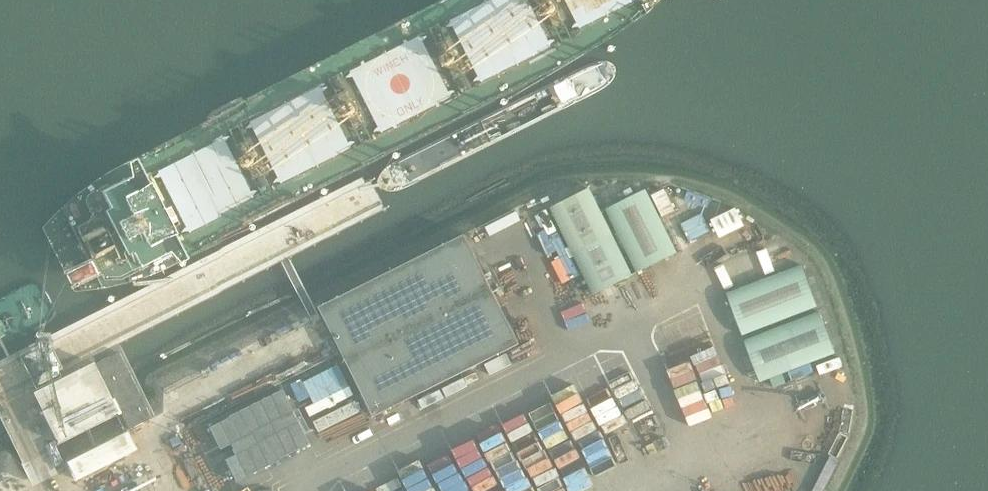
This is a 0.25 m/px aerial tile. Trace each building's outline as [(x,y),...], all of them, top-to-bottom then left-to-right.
[(634,274),(591,188),(551,208),(594,294),(634,274)] [(677,251),(647,190),(606,209),(638,273),(677,251)] [(320,308),(374,417),(519,345),(465,236),(320,308)] [(802,266),(727,295),(743,336),(818,307),(802,266)] [(820,313),(745,341),(760,382),(835,354),(820,313)] [(118,355),(96,366),(128,431),(150,419),(118,355)] [(92,365),(34,394),(59,444),(117,415),(92,365)] [(286,392),(209,430),(220,452),(231,447),(236,457),(225,463),(236,485),(312,447),(286,392)] [(127,432),(67,462),(76,480),(136,449),(127,432)]
